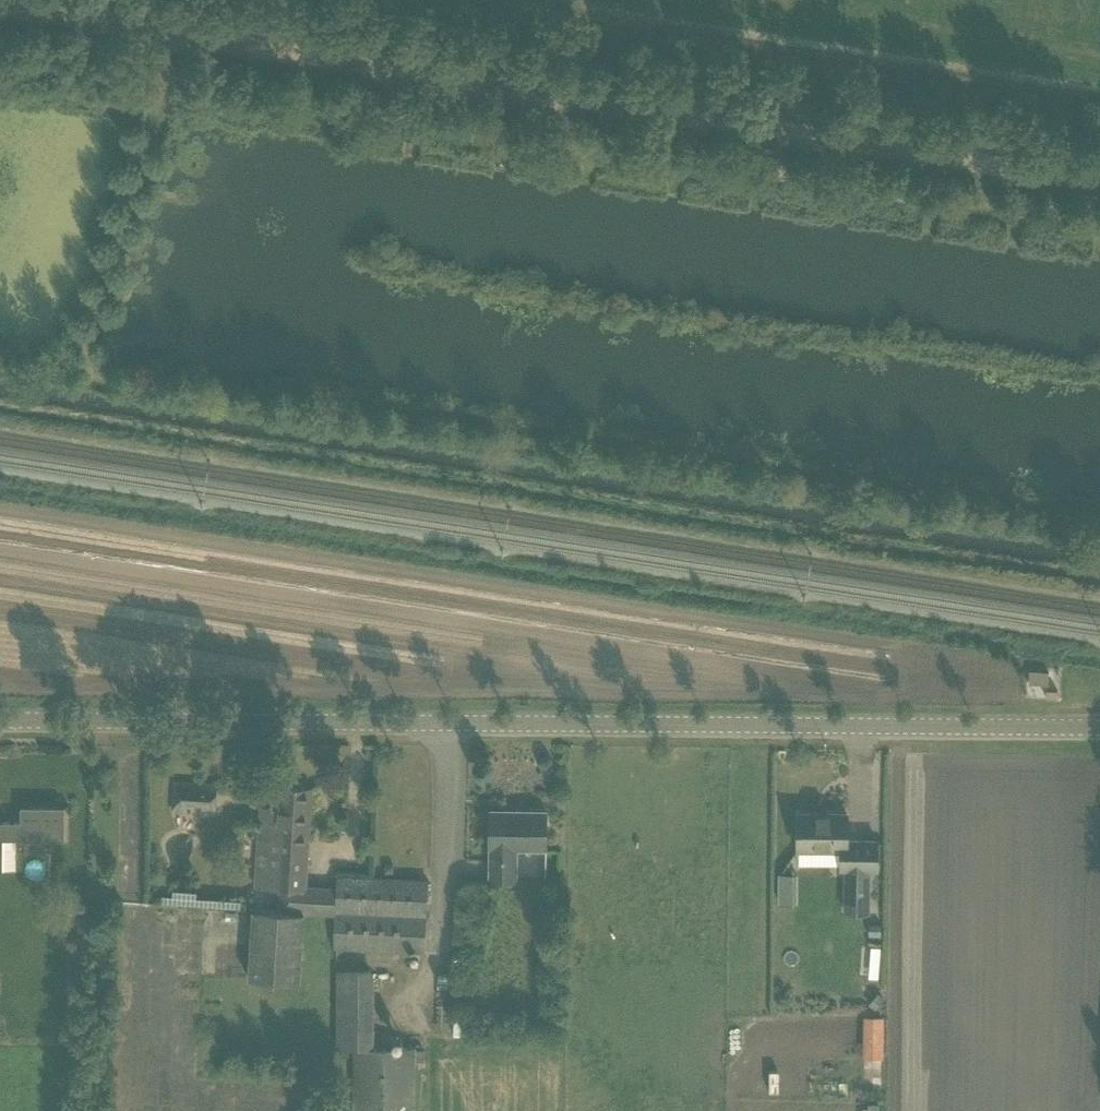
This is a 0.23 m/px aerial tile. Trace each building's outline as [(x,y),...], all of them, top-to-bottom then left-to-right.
[(1029,670),(1029,683),(1048,684),(1049,670),(1029,670)] [(1046,689),(1046,698),(1057,698),(1058,690),(1046,689)] [(217,782),(204,782),(202,806),(202,810),(216,811),(217,782)] [(278,884),(277,908),(302,910),(302,913),(335,914),(336,886),(308,885),(312,787),(279,786),(279,806),(260,805),(257,883),(278,884)] [(187,805),(172,804),(171,811),(186,812),(187,805)] [(65,807),(21,806),(21,822),(0,821),(0,868),(4,868),(4,839),(64,838),(65,807)] [(546,849),(548,811),(528,811),(528,812),(522,812),(522,810),(490,810),(488,880),(515,880),(516,849),(546,849)] [(839,870),(844,870),(843,912),(870,913),(870,871),(878,871),(879,839),(847,838),(847,813),(798,813),(799,849),(840,849),(839,870)] [(394,864),(385,863),(385,873),(394,873),(394,864)] [(425,952),(428,881),(337,877),(336,886),(335,914),(334,947),(425,952)] [(798,904),(798,894),(778,894),(778,904),(798,904)] [(302,910),(277,908),(254,907),(251,976),(299,979),(302,913),(302,910)] [(79,935),(68,945),(78,956),(89,946),(79,935)] [(335,970),(336,993),(374,993),(374,970),(337,970),(335,970)] [(875,1009),(885,997),(878,992),(868,1004),(875,1009)] [(862,1013),(861,1055),(882,1056),(882,1014),(862,1013)] [(374,1046),(353,1047),(353,1110),(416,1110),(416,1046),(374,1046)] [(868,1103),(868,1110),(878,1110),(878,1103),(868,1103)]
